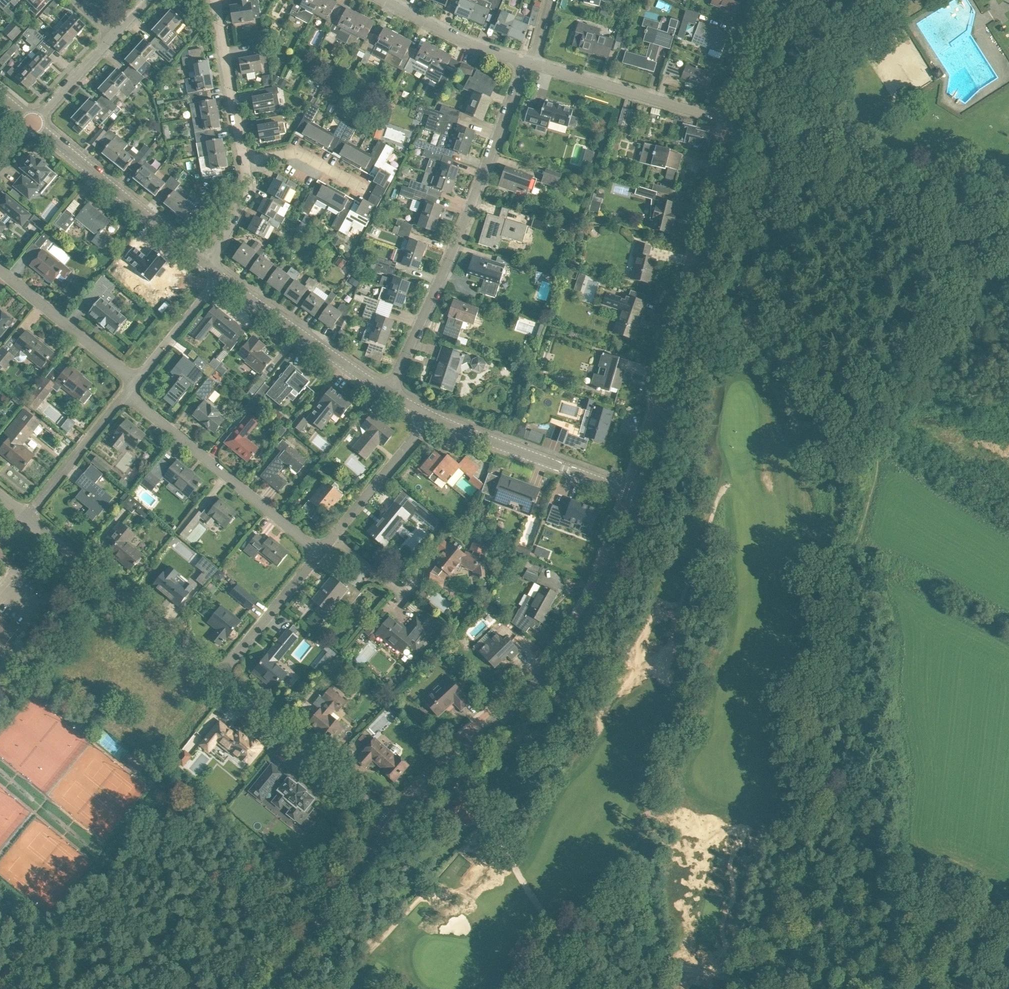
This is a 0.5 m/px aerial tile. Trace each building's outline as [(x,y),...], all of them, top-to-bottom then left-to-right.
[(50,0),(28,0),(27,1),(32,5),(29,9),(37,16),(44,8),(50,0)] [(47,8),(52,12),(60,3),(57,0),(54,0),(47,8)] [(258,0),(235,0),(236,6),(231,7),(232,14),(230,15),(231,22),(233,22),(233,23),(242,22),(242,23),(244,23),(244,22),(253,20),(252,14),(260,12),(258,0)] [(314,13),(321,0),(304,0),(304,1),(302,0),(297,0),(295,5),(294,5),(291,11),(292,11),(290,14),(309,24),(314,13)] [(336,18),(331,15),(336,4),(329,0),(321,0),(314,13),(327,20),(323,27),(329,30),(336,18)] [(454,2),(452,6),(457,8),(455,15),(456,15),(456,14),(469,20),(475,5),(466,1),(466,0),(454,0),(454,2)] [(475,5),(469,20),(482,25),(482,26),(483,26),(489,11),(490,8),(496,11),(501,0),(489,0),(488,2),(483,0),(477,0),(475,5)] [(494,31),(495,31),(495,30),(508,36),(518,13),(519,10),(510,6),(511,0),(503,0),(495,20),(498,21),(494,31)] [(713,0),(711,4),(720,7),(721,6),(726,8),(725,10),(736,14),(741,0),(713,0)] [(3,10),(12,18),(16,14),(13,11),(12,12),(6,6),(3,10)] [(529,24),(535,26),(540,8),(533,6),(529,24)] [(48,16),(52,12),(47,8),(44,12),(48,16)] [(336,39),(346,44),(360,16),(347,9),(341,21),(336,18),(329,30),(324,40),(333,45),(336,39)] [(695,24),(698,13),(691,10),(691,11),(686,9),(678,37),(683,39),(689,22),(695,24)] [(162,21),(173,32),(183,21),(189,27),(193,22),(179,10),(175,14),(171,10),(170,11),(171,11),(162,21)] [(65,24),(77,35),(85,26),(69,11),(61,20),(65,24)] [(518,13),(508,36),(522,41),(521,42),(522,43),(529,27),(521,24),(525,16),(518,13)] [(362,58),(363,57),(373,37),(368,35),(374,23),(360,16),(346,44),(359,51),(357,55),(362,58)] [(24,23),(18,17),(15,21),(21,26),(24,23)] [(669,27),(667,33),(657,30),(660,23),(644,18),(642,26),(647,28),(643,41),(650,43),(646,57),(626,51),(622,63),(628,65),(654,72),(657,63),(655,62),(660,46),(670,49),(674,35),(676,28),(677,29),(680,21),(671,18),(668,27),(669,27)] [(173,32),(162,21),(153,31),(152,30),(152,31),(157,36),(153,40),(167,53),(170,55),(173,52),(172,50),(171,49),(164,42),(173,32)] [(21,31),(12,22),(3,31),(12,40),(21,31)] [(717,29),(708,26),(699,22),(691,41),(710,49),(708,55),(719,59),(727,38),(716,34),(717,29)] [(607,57),(610,47),(612,41),(597,36),(599,29),(597,28),(587,25),(579,23),(577,32),(584,34),(580,50),(588,52),(589,51),(607,56),(607,57)] [(69,44),(77,35),(65,24),(57,33),(69,44)] [(30,26),(27,30),(41,44),(45,39),(61,53),(69,44),(57,33),(53,38),(48,34),(44,38),(33,27),(32,28),(30,26)] [(376,57),(385,61),(398,36),(384,29),(379,40),(373,37),(363,57),(367,60),(370,54),(372,55),(376,46),(381,48),(376,57)] [(37,48),(41,44),(27,30),(23,34),(36,47),(28,55),(28,56),(33,60),(44,71),(53,62),(37,48)] [(404,71),(404,70),(407,65),(407,64),(411,57),(410,57),(406,54),(411,43),(398,36),(385,61),(404,71)] [(163,57),(167,53),(153,40),(150,44),(144,39),(143,40),(144,41),(135,51),(146,61),(156,51),(163,57)] [(411,73),(413,69),(425,76),(429,67),(438,50),(425,43),(419,54),(413,51),(410,57),(411,57),(407,64),(407,65),(404,70),(411,73)] [(15,52),(11,48),(7,53),(11,57),(15,52)] [(190,78),(210,75),(208,62),(209,62),(209,61),(203,61),(201,48),(189,51),(190,57),(182,58),(183,65),(186,65),(187,73),(189,73),(190,78)] [(242,74),(252,72),(262,70),(260,63),(267,62),(265,48),(254,50),(255,57),(239,60),(242,74)] [(438,50),(429,67),(425,76),(438,82),(436,86),(442,89),(451,71),(446,68),(452,57),(438,50)] [(146,61),(135,51),(126,60),(126,59),(125,60),(130,65),(126,69),(140,82),(144,78),(141,76),(151,65),(146,61)] [(0,60),(0,63),(3,66),(11,57),(7,53),(0,60)] [(44,71),(33,60),(28,56),(20,65),(36,80),(44,71)] [(675,64),(668,61),(663,74),(671,77),(671,76),(686,82),(685,84),(693,87),(694,84),(707,90),(713,75),(697,69),(697,67),(687,63),(684,71),(674,67),(675,64)] [(474,68),(461,64),(459,72),(471,75),(474,68)] [(36,80),(20,65),(15,70),(13,67),(7,73),(19,84),(21,82),(28,89),(36,80)] [(136,86),(140,82),(126,69),(123,73),(117,68),(117,69),(117,70),(108,80),(128,97),(137,87),(136,86)] [(474,94),(466,114),(482,120),(491,99),(489,99),(497,81),(477,70),(473,78),(470,76),(464,89),(474,94)] [(189,99),(208,95),(207,90),(214,89),(214,88),(213,88),(210,75),(190,78),(186,79),(188,93),(189,99)] [(271,85),(270,75),(262,77),(264,86),(271,85)] [(128,97),(108,80),(99,89),(98,90),(103,94),(100,99),(113,111),(117,107),(112,103),(117,97),(123,103),(128,97)] [(280,108),(277,94),(279,94),(277,87),(259,90),(261,96),(257,97),(258,100),(253,101),(255,110),(259,109),(260,114),(279,110),(280,108)] [(208,101),(208,95),(189,99),(193,118),(217,114),(215,101),(216,101),(216,100),(208,101)] [(109,115),(113,111),(100,99),(96,103),(91,98),(90,99),(91,99),(82,109),(93,119),(102,109),(109,115)] [(556,105),(545,102),(542,112),(528,108),(524,121),(537,125),(536,130),(545,132),(546,128),(548,128),(550,121),(568,127),(569,125),(575,127),(578,118),(571,116),(573,110),(562,107),(562,106),(556,104),(556,105)] [(305,139),(314,144),(323,128),(311,122),(319,108),(312,104),(296,131),(306,137),(305,139)] [(442,105),(440,112),(458,118),(460,111),(442,105)] [(630,110),(623,108),(618,125),(625,127),(630,110)] [(72,118),(71,119),(77,124),(73,128),(79,134),(83,130),(88,124),(93,119),(82,109),(73,119),(72,118)] [(458,126),(458,127),(456,126),(459,118),(458,118),(440,112),(432,109),(425,128),(442,134),(470,144),(474,132),(475,133),(475,132),(458,126)] [(220,127),(217,114),(193,118),(196,138),(215,135),(214,129),(221,128),(221,127),(220,127)] [(286,134),(284,122),(283,115),(265,119),(268,118),(270,124),(262,126),(263,128),(258,129),(260,139),(265,138),(265,142),(281,139),(280,135),(286,134)] [(334,134),(323,128),(314,144),(323,149),(324,147),(334,152),(349,124),(342,120),(334,134)] [(161,124),(146,121),(146,122),(160,133),(162,131),(161,124)] [(342,160),(351,165),(360,149),(349,143),(356,129),(349,124),(334,152),(344,157),(342,160)] [(712,134),(695,130),(696,127),(683,124),(679,141),(701,147),(701,145),(708,147),(712,134)] [(97,135),(90,143),(95,147),(99,142),(107,132),(102,128),(97,135)] [(103,154),(114,162),(123,150),(128,144),(117,135),(109,129),(107,132),(99,142),(107,148),(102,154),(103,154)] [(470,144),(442,134),(438,146),(434,145),(433,147),(426,145),(425,149),(443,155),(445,149),(467,156),(467,155),(466,155),(470,144)] [(200,157),(224,153),(222,140),(223,140),(223,139),(216,140),(215,135),(196,138),(197,143),(200,157)] [(371,155),(360,149),(351,165),(360,170),(361,167),(371,173),(386,145),(379,141),(371,155)] [(123,150),(114,162),(124,170),(123,171),(124,171),(128,167),(132,171),(148,151),(150,149),(145,145),(137,155),(131,150),(128,154),(123,150)] [(372,193),(381,198),(397,170),(386,163),(394,149),(386,145),(371,173),(377,176),(373,182),(377,184),(372,193)] [(652,184),(651,190),(657,192),(671,195),(673,189),(678,170),(682,155),(645,145),(641,161),(668,168),(663,186),(652,184)] [(433,168),(431,174),(454,182),(458,170),(459,170),(443,164),(443,165),(440,164),(443,155),(425,149),(422,156),(435,160),(435,162),(432,162),(430,167),(433,168)] [(586,149),(581,167),(590,169),(595,152),(586,149)] [(151,153),(148,151),(132,171),(137,174),(133,179),(134,179),(145,187),(154,175),(158,171),(146,162),(149,159),(151,153)] [(22,176),(14,186),(21,192),(29,199),(38,189),(42,193),(57,175),(33,155),(31,153),(27,157),(25,157),(23,157),(22,159),(21,161),(22,163),(18,169),(25,175),(24,177),(22,176)] [(227,166),(224,153),(200,157),(201,164),(205,163),(206,170),(202,171),(203,177),(222,174),(221,168),(228,167),(228,166),(227,166)] [(501,183),(510,187),(532,194),(537,179),(506,168),(500,184),(501,184),(501,183)] [(557,188),(561,176),(546,171),(541,183),(557,188)] [(450,193),(454,182),(431,174),(426,172),(422,184),(411,180),(408,188),(427,194),(429,186),(451,194),(451,193),(450,193)] [(268,193),(272,195),(283,201),(288,191),(293,182),(278,174),(276,180),(275,180),(268,193)] [(154,175),(145,187),(155,195),(154,196),(155,196),(160,191),(164,194),(176,180),(172,176),(165,184),(154,175)] [(175,212),(185,200),(174,191),(180,184),(176,180),(164,194),(168,198),(164,204),(165,204),(165,203),(175,212)] [(328,207),(337,190),(328,185),(327,188),(317,182),(301,210),(309,215),(317,200),(328,207)] [(442,208),(435,205),(426,202),(427,200),(425,199),(427,194),(408,188),(403,186),(400,195),(420,202),(417,212),(438,220),(442,208)] [(654,200),(657,192),(651,190),(637,186),(635,194),(654,200)] [(337,190),(328,207),(339,213),(331,227),(339,231),(354,203),(344,198),(346,195),(337,190)] [(381,198),(372,193),(368,202),(364,200),(360,206),(354,203),(339,231),(346,235),(354,221),(365,227),(369,220),(367,218),(370,213),(373,214),(381,198)] [(6,226),(0,222),(7,214),(22,226),(31,215),(6,195),(0,202),(0,233),(6,226)] [(258,211),(263,214),(273,219),(274,219),(280,223),(282,224),(285,218),(277,213),(281,206),(283,207),(286,202),(283,201),(272,195),(270,200),(266,198),(258,211)] [(196,196),(193,199),(188,196),(185,200),(175,212),(186,220),(185,221),(186,221),(191,216),(195,219),(207,205),(196,196)] [(652,229),(668,232),(670,224),(672,225),(675,213),(673,212),(675,204),(659,200),(658,205),(657,205),(653,220),(654,220),(652,229)] [(109,238),(102,232),(103,231),(102,230),(110,221),(109,220),(109,221),(102,215),(101,216),(88,205),(89,204),(89,203),(81,213),(76,209),(72,214),(67,209),(63,214),(61,212),(50,225),(58,231),(61,228),(66,232),(76,219),(96,235),(92,241),(101,248),(109,238)] [(417,212),(413,224),(434,232),(435,231),(434,231),(438,220),(417,212)] [(29,219),(42,230),(46,224),(33,214),(29,219)] [(273,219),(263,214),(260,219),(256,216),(249,230),(264,238),(271,225),(277,228),(280,223),(274,219),(273,219)] [(527,226),(497,217),(488,214),(489,215),(482,235),(481,235),(479,243),(497,249),(501,235),(522,242),(527,226)] [(545,232),(548,221),(534,216),(531,227),(545,232)] [(394,226),(410,232),(413,225),(398,220),(395,226),(394,226)] [(397,234),(397,235),(408,238),(410,232),(394,226),(392,233),(397,234)] [(32,245),(26,252),(32,258),(33,257),(36,259),(30,265),(31,266),(32,264),(45,275),(45,276),(51,282),(52,283),(59,273),(65,278),(71,271),(60,262),(58,263),(43,251),(43,250),(42,251),(40,249),(47,240),(41,235),(34,244),(33,243),(32,245)] [(426,246),(417,242),(410,240),(406,252),(422,257),(425,246),(426,246)] [(254,266),(261,256),(265,251),(260,248),(262,245),(256,241),(250,249),(244,244),(234,258),(246,267),(249,263),(254,266)] [(650,246),(640,244),(637,243),(634,255),(637,256),(631,278),(650,283),(655,260),(647,258),(650,246)] [(162,267),(167,261),(153,250),(147,258),(134,247),(125,258),(138,269),(136,271),(150,281),(156,274),(160,277),(165,270),(162,267)] [(57,255),(65,261),(69,255),(61,249),(57,255)] [(397,262),(409,266),(418,270),(418,269),(422,257),(406,252),(397,249),(393,262),(385,259),(383,266),(395,270),(397,262)] [(468,271),(478,274),(485,277),(480,293),(495,298),(498,287),(505,265),(473,255),(466,276),(467,277),(468,271)] [(261,256),(254,266),(251,270),(263,279),(266,275),(271,279),(278,269),(279,267),(274,263),(273,265),(261,256)] [(340,257),(335,263),(342,268),(347,261),(340,257)] [(509,261),(507,268),(518,271),(519,270),(524,272),(526,268),(520,266),(520,265),(509,261)] [(395,270),(383,266),(376,264),(371,264),(370,268),(374,270),(392,277),(395,270)] [(292,267),(286,275),(278,269),(271,279),(268,282),(280,291),(283,287),(288,291),(295,281),(296,279),(300,274),(292,267)] [(583,284),(585,276),(580,274),(577,282),(583,284)] [(102,275),(82,300),(83,301),(83,300),(92,308),(88,313),(89,314),(89,313),(98,320),(97,321),(96,322),(105,328),(106,327),(114,334),(115,335),(127,319),(126,319),(119,313),(122,310),(111,301),(108,304),(103,300),(115,286),(116,287),(116,286),(102,275)] [(382,287),(406,295),(409,284),(410,284),(394,278),(393,279),(382,276),(379,286),(382,287)] [(295,281),(288,291),(285,295),(297,303),(300,300),(305,303),(316,287),(319,284),(310,277),(305,284),(307,284),(304,287),(295,281)] [(329,296),(316,287),(305,303),(302,307),(315,316),(317,312),(322,315),(329,305),(333,299),(337,295),(332,292),(329,296)] [(402,307),(406,295),(382,287),(378,300),(361,294),(361,295),(355,294),(353,300),(367,304),(383,309),(386,302),(402,307)] [(620,315),(614,332),(633,339),(638,326),(637,325),(641,313),(642,314),(642,313),(641,313),(644,303),(645,303),(646,302),(624,295),(623,298),(607,293),(603,304),(619,310),(617,314),(620,315)] [(462,328),(464,321),(473,324),(478,309),(454,301),(443,334),(458,339),(462,328)] [(342,327),(346,318),(347,315),(350,308),(344,304),(341,304),(337,310),(329,305),(322,315),(319,319),(332,328),(334,324),(342,327)] [(394,321),(381,317),(383,309),(367,304),(363,317),(370,319),(368,326),(389,333),(393,322),(394,322),(394,321)] [(223,348),(228,353),(235,345),(241,338),(236,333),(240,328),(215,307),(205,318),(206,319),(193,335),(200,341),(213,325),(224,333),(219,340),(226,345),(223,348)] [(1,336),(13,321),(4,313),(3,314),(0,312),(0,336),(1,336)] [(352,321),(346,318),(342,327),(341,329),(347,332),(352,321)] [(385,344),(389,333),(368,326),(366,331),(365,331),(361,341),(369,344),(366,353),(373,355),(371,358),(380,361),(381,359),(380,358),(385,345),(386,345),(385,344)] [(0,350),(0,366),(2,367),(5,370),(15,359),(19,362),(20,363),(21,363),(22,363),(22,362),(23,362),(23,361),(28,356),(41,367),(53,353),(26,331),(23,336),(16,331),(0,350)] [(247,343),(238,354),(247,361),(247,360),(261,371),(271,360),(260,352),(265,346),(253,337),(247,343)] [(463,356),(453,352),(444,348),(438,367),(436,367),(431,384),(450,390),(456,372),(458,372),(460,366),(467,362),(471,364),(474,370),(479,371),(484,369),(486,364),(483,358),(478,357),(473,359),(472,360),(471,359),(471,358),(468,353),(463,356)] [(611,387),(619,390),(621,381),(619,381),(621,373),(623,374),(624,371),(616,368),(619,358),(603,353),(599,367),(600,368),(598,375),(595,374),(591,387),(597,389),(597,390),(600,391),(600,390),(609,392),(611,387)] [(174,406),(180,398),(191,385),(192,385),(202,372),(184,357),(172,372),(179,378),(178,380),(179,380),(165,398),(174,406)] [(215,369),(220,363),(215,359),(210,364),(209,363),(208,364),(215,369)] [(221,362),(220,363),(215,369),(223,375),(229,368),(221,362)] [(291,364),(271,388),(265,383),(252,399),(258,404),(266,394),(280,405),(293,389),(299,394),(303,389),(304,390),(306,388),(305,387),(310,381),(302,375),(303,373),(291,364)] [(35,410),(53,388),(56,391),(59,387),(60,388),(62,386),(67,391),(69,389),(77,395),(76,397),(84,404),(92,394),(89,391),(90,390),(91,389),(89,387),(92,384),(81,376),(80,377),(74,372),(75,370),(70,365),(57,381),(57,382),(55,384),(46,377),(25,403),(35,410)] [(224,377),(216,371),(211,377),(220,384),(224,377)] [(262,375),(247,394),(252,399),(265,383),(269,377),(261,371),(259,374),(262,375)] [(210,377),(203,386),(197,394),(205,401),(215,390),(211,387),(215,381),(210,377)] [(340,418),(344,413),(352,404),(332,388),(307,418),(321,430),(334,413),(340,418)] [(581,408),(590,411),(594,400),(585,398),(581,408)] [(258,404),(252,399),(244,408),(254,416),(262,407),(258,404)] [(215,432),(221,424),(226,418),(205,401),(194,415),(215,432)] [(612,412),(603,409),(594,407),(585,437),(585,439),(567,432),(568,431),(556,427),(555,429),(552,439),(563,443),(564,445),(576,449),(577,448),(585,451),(589,438),(604,442),(609,424),(607,423),(609,416),(611,417),(612,412)] [(13,423),(7,431),(12,436),(0,450),(0,452),(22,470),(32,457),(19,446),(32,431),(40,421),(25,409),(17,419),(13,423)] [(283,416),(275,409),(271,414),(279,421),(283,416)] [(248,459),(255,452),(256,450),(243,438),(257,421),(250,414),(227,442),(235,448),(248,458),(248,459)] [(360,427),(361,427),(362,427),(367,431),(353,448),(366,459),(380,442),(383,445),(394,432),(372,414),(364,423),(360,427)] [(300,432),(308,421),(300,415),(292,425),(300,432)] [(511,433),(524,437),(526,430),(524,429),(526,423),(516,419),(511,433)] [(134,448),(139,443),(145,435),(143,437),(133,429),(135,427),(126,420),(116,433),(117,434),(115,437),(114,437),(113,438),(114,439),(110,443),(118,449),(125,441),(134,448)] [(276,434),(281,438),(287,430),(282,426),(276,434)] [(544,434),(531,429),(530,431),(528,439),(541,443),(544,434)] [(278,491),(284,483),(286,480),(278,474),(286,464),(297,473),(304,466),(302,464),(307,459),(283,439),(276,447),(281,451),(260,476),(278,491)] [(420,468),(428,475),(430,476),(429,478),(434,483),(439,477),(446,483),(459,468),(459,464),(448,455),(444,459),(435,451),(420,468)] [(484,485),(473,476),(476,472),(480,467),(466,455),(459,464),(459,468),(471,478),(468,481),(481,492),(482,491),(484,485)] [(92,462),(100,469),(106,474),(111,468),(97,457),(92,462)] [(165,474),(166,475),(190,495),(198,486),(199,487),(201,484),(200,483),(201,481),(177,461),(171,469),(167,466),(169,464),(162,458),(154,468),(142,483),(152,491),(165,474)] [(92,465),(84,474),(83,473),(78,480),(85,486),(72,502),(73,502),(76,498),(90,509),(85,514),(93,521),(97,515),(98,516),(113,498),(95,483),(103,474),(92,465)] [(530,514),(536,498),(539,489),(522,482),(521,485),(502,478),(501,479),(495,477),(496,476),(488,473),(484,485),(482,491),(495,496),(492,502),(507,508),(507,506),(530,514)] [(301,510),(301,517),(311,518),(316,513),(323,505),(330,511),(326,514),(327,515),(336,504),(342,496),(344,494),(338,489),(338,486),(334,483),(331,486),(325,481),(308,502),(301,510)] [(130,495),(129,495),(126,500),(122,505),(132,513),(135,509),(145,518),(150,511),(130,495)] [(375,524),(368,532),(385,546),(407,519),(412,513),(419,504),(410,496),(401,507),(395,503),(384,517),(383,518),(377,525),(375,524)] [(233,518),(234,519),(235,518),(234,517),(236,513),(220,500),(215,506),(210,503),(202,514),(196,509),(177,532),(184,538),(200,518),(204,520),(210,525),(215,518),(225,527),(233,518)] [(552,505),(546,521),(558,526),(559,525),(561,518),(573,522),(591,529),(591,528),(591,526),(592,526),(594,519),(595,517),(597,510),(594,509),(595,508),(594,508),(594,509),(591,508),(591,507),(590,507),(587,506),(587,507),(584,505),(580,504),(579,503),(576,502),(572,501),(570,506),(568,512),(564,510),(565,509),(552,505)] [(136,534),(121,522),(107,538),(115,545),(109,552),(130,569),(142,555),(129,544),(136,534)] [(258,534),(251,542),(245,550),(254,558),(260,551),(277,565),(288,552),(270,537),(267,542),(258,534)] [(428,573),(428,584),(435,584),(438,579),(439,578),(443,580),(448,574),(449,575),(459,564),(466,567),(465,568),(473,571),(475,566),(477,566),(477,564),(478,563),(477,562),(479,558),(480,557),(479,557),(480,554),(482,555),(486,544),(476,540),(475,542),(475,541),(473,546),(474,546),(472,550),(473,551),(471,556),(466,553),(465,555),(459,550),(462,547),(456,542),(453,545),(451,543),(449,546),(443,542),(438,547),(444,552),(435,563),(437,565),(430,573),(428,573)] [(203,572),(196,580),(204,587),(218,569),(210,563),(203,572)] [(164,573),(153,585),(167,597),(168,596),(172,600),(172,601),(178,606),(189,593),(188,593),(193,587),(186,582),(182,587),(173,580),(178,574),(170,566),(164,573)] [(539,576),(529,572),(526,571),(523,578),(536,583),(539,576)] [(338,596),(340,598),(350,606),(361,592),(346,580),(342,585),(332,576),(313,599),(315,597),(322,604),(318,608),(318,611),(319,614),(322,615),(324,616),(327,615),(334,606),(332,603),(338,596)] [(250,609),(257,601),(238,585),(230,594),(250,609)] [(556,594),(548,589),(542,586),(535,598),(528,595),(520,609),(519,609),(512,623),(525,633),(530,627),(533,629),(534,629),(533,628),(535,625),(538,627),(541,622),(543,623),(548,612),(545,610),(547,607),(549,608),(556,594)] [(90,604),(86,601),(82,605),(86,609),(90,604)] [(240,622),(232,616),(221,607),(209,621),(219,629),(211,638),(219,644),(226,635),(228,637),(240,622)] [(441,625),(427,614),(421,621),(416,617),(405,631),(389,618),(377,632),(402,652),(408,645),(416,652),(433,632),(434,634),(441,625)] [(4,646),(20,627),(12,620),(9,624),(0,617),(0,643),(4,646)] [(365,632),(369,636),(379,625),(374,621),(365,632)] [(294,625),(289,630),(295,635),(300,629),(294,625)] [(287,674),(275,664),(297,637),(295,635),(289,630),(288,630),(253,672),(263,679),(265,677),(276,686),(283,679),(287,674)] [(495,667),(498,665),(507,655),(511,659),(520,651),(507,638),(504,640),(495,632),(493,630),(488,635),(490,637),(492,639),(479,651),(495,667)] [(440,636),(432,644),(438,649),(445,640),(440,636)] [(328,652),(314,669),(321,674),(337,654),(327,646),(324,649),(328,652)] [(424,700),(431,708),(438,715),(453,701),(461,709),(469,702),(462,694),(462,693),(456,686),(448,678),(424,700)] [(331,742),(338,734),(344,727),(329,715),(335,708),(338,710),(345,701),(330,689),(323,698),(327,702),(309,724),(331,742)] [(368,727),(377,737),(397,717),(388,708),(368,727)] [(239,732),(236,735),(220,721),(209,734),(239,758),(241,756),(249,763),(263,746),(251,736),(249,739),(239,732)] [(369,738),(364,734),(359,739),(364,743),(369,738)] [(364,751),(357,760),(365,767),(372,759),(385,770),(383,771),(394,781),(408,765),(397,755),(400,752),(400,749),(397,746),(393,747),(389,751),(375,738),(364,751)] [(185,750),(176,761),(183,766),(191,756),(185,750)] [(276,782),(283,773),(272,764),(271,765),(270,764),(270,765),(250,790),(261,800),(273,785),(281,792),(272,801),(280,808),(287,799),(294,805),(287,813),(295,820),(303,810),(305,812),(305,811),(309,814),(314,808),(310,805),(315,799),(314,798),(315,797),(291,777),(290,778),(289,777),(281,787),(276,782)] [(447,807),(452,815),(460,811),(469,825),(477,820),(462,795),(453,801),(455,803),(447,807)] [(430,816),(436,821),(447,812),(441,806),(430,816)]
